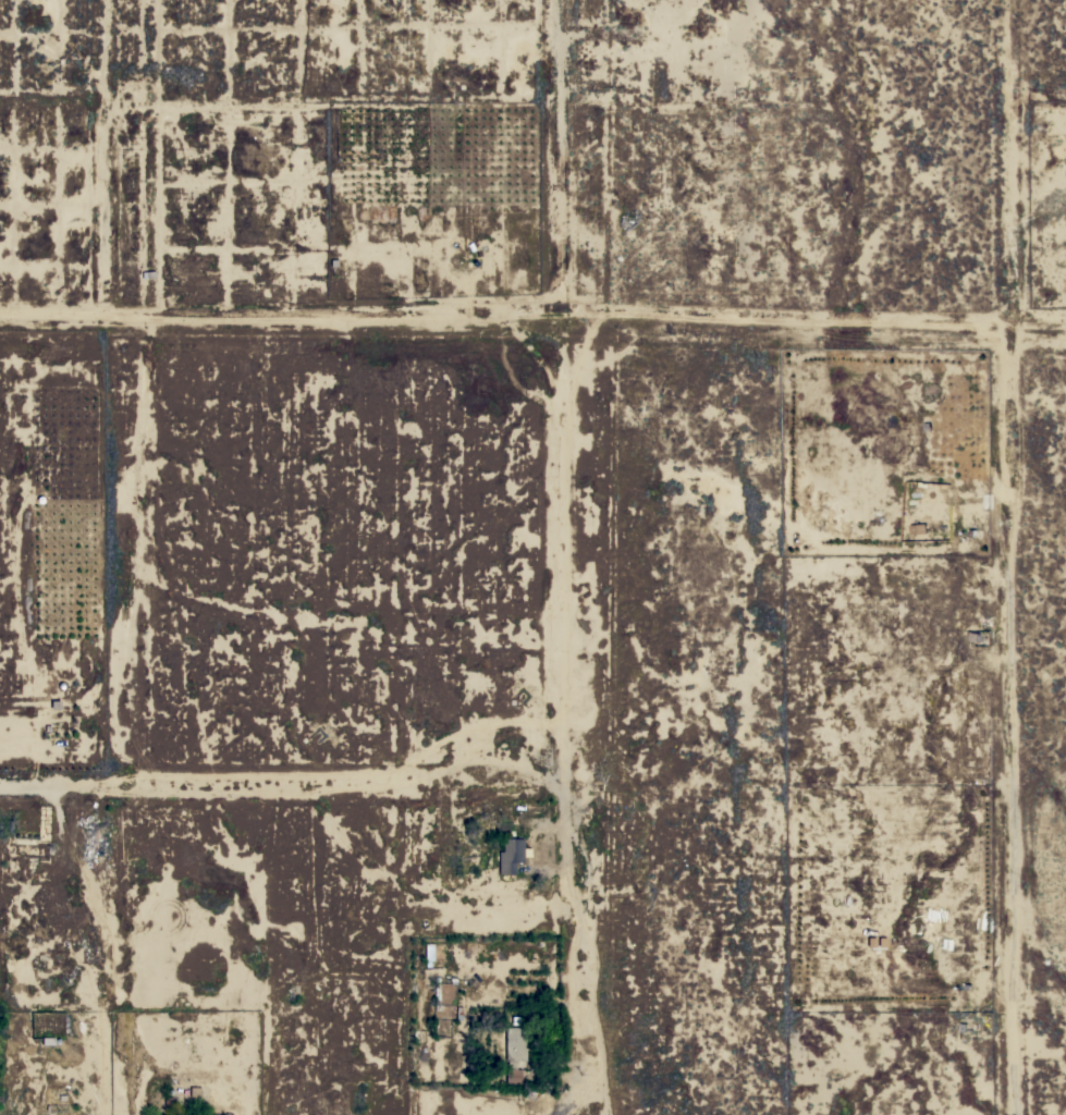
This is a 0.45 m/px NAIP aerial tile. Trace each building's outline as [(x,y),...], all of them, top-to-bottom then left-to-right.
[(523,838),(523,862),(514,862),(514,874),(498,874),(498,851),(502,851),(502,838),(523,838)] [(525,1040),(524,1040),(524,1050),(525,1050),(525,1061),(516,1061),(516,1064),(505,1064),(504,1027),(525,1027),(525,1040)] [(505,1083),(505,1069),(519,1069),(520,1083),(505,1083)]
